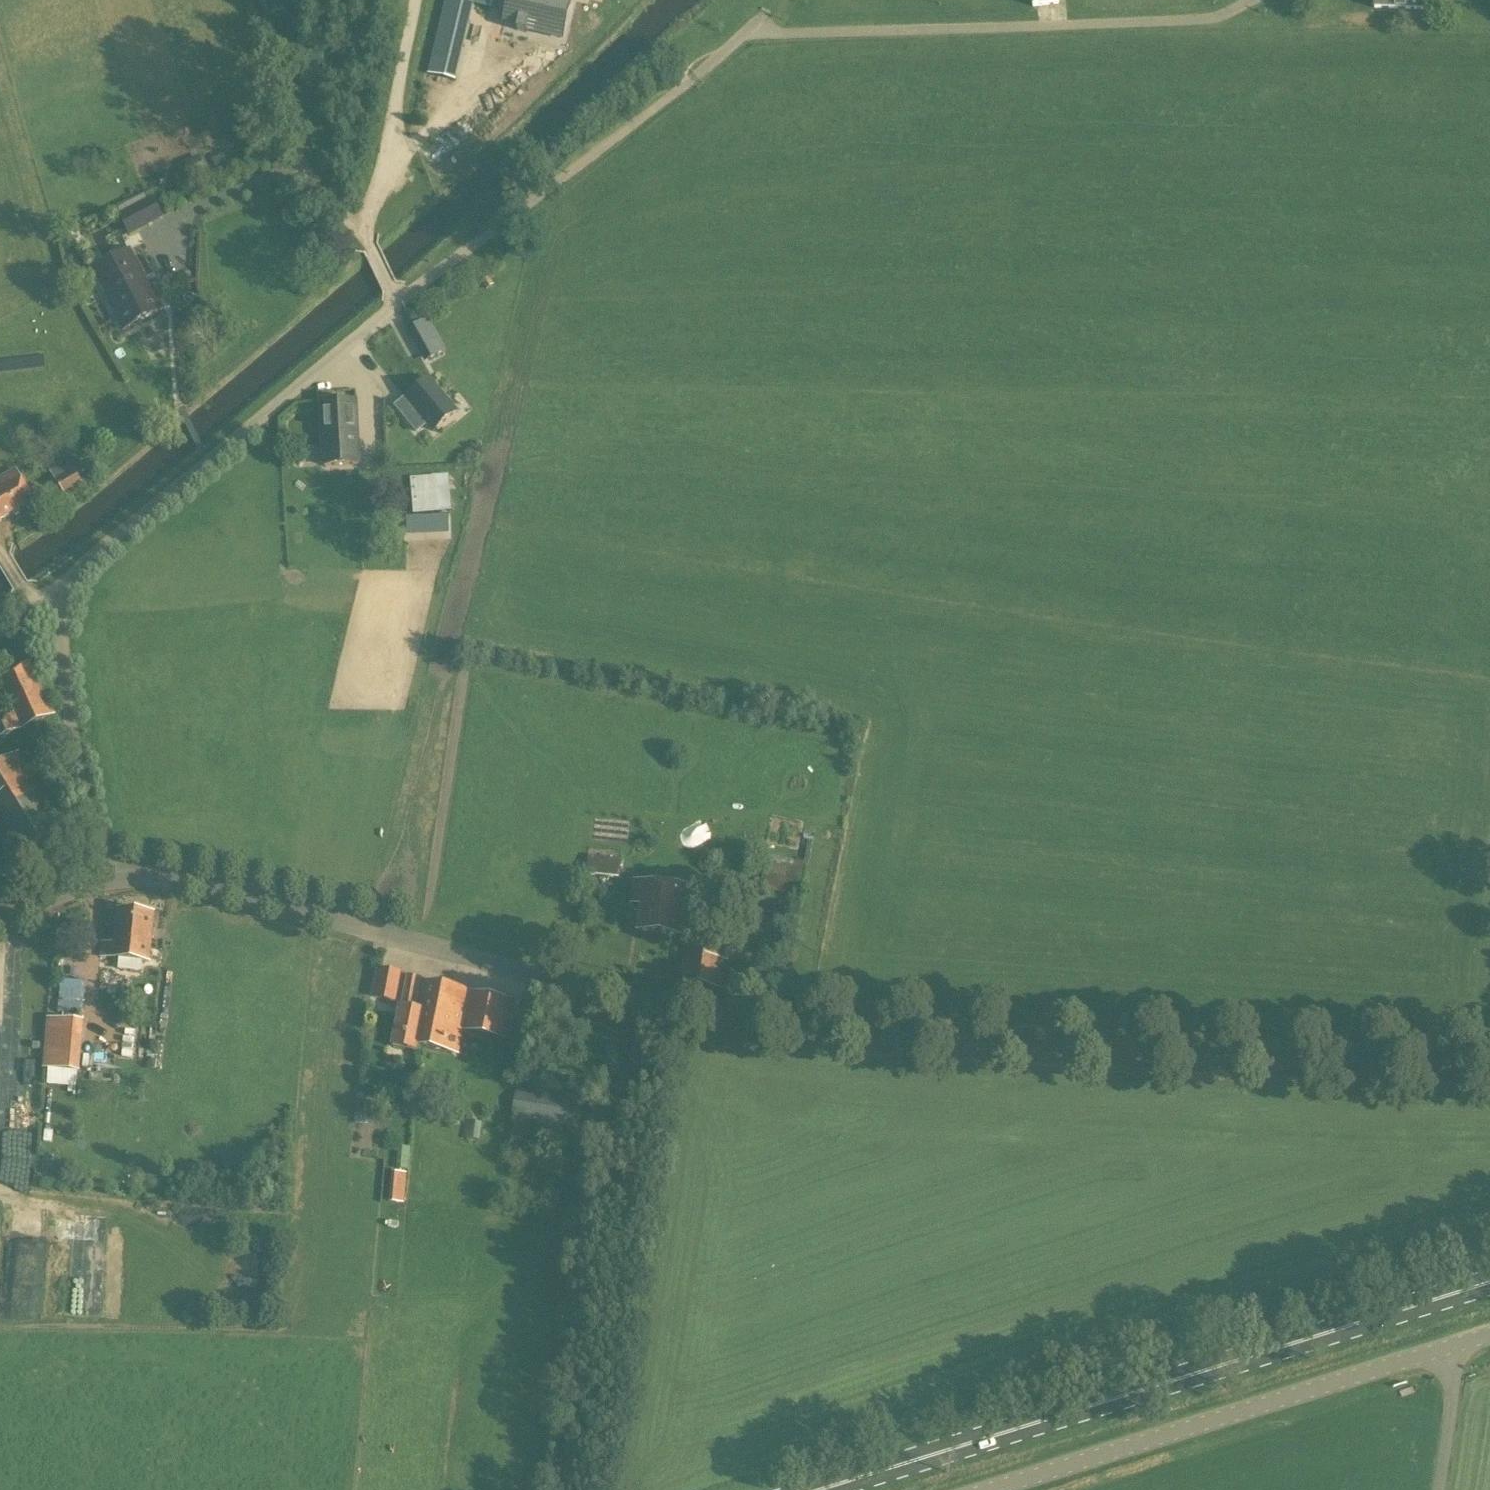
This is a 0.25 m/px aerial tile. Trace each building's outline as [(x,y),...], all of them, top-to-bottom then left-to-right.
[(428,74),(454,80),(472,3),(492,8),(494,0),(446,0),(428,74)] [(508,25),(565,38),(574,0),(514,0),(508,25)] [(1374,9),(1430,10),(1430,0),(1374,0),(1374,9)] [(129,237),(164,219),(152,197),(118,215),(129,237)] [(123,331),(163,310),(153,291),(151,292),(130,251),(93,270),(95,273),(98,272),(105,286),(102,287),(110,302),(108,303),(123,331)] [(423,349),(429,360),(444,352),(438,341),(423,349)] [(0,358),(0,370),(47,367),(47,355),(0,358)] [(429,380),(406,399),(419,414),(409,423),(417,433),(427,424),(433,432),(456,412),(429,380)] [(324,467),(359,465),(355,401),(321,403),(324,467)] [(83,465),(82,466),(71,450),(50,462),(55,470),(49,473),(55,481),(65,497),(83,486),(82,483),(93,476),(86,466),(85,467),(83,465)] [(33,503),(15,471),(0,480),(0,521),(33,503)] [(406,517),(407,535),(449,534),(448,515),(406,517)] [(56,716),(45,694),(50,691),(35,660),(0,675),(0,742),(56,716)] [(19,855),(64,828),(19,753),(0,765),(0,825),(19,855)] [(586,875),(619,879),(622,859),(589,855),(586,875)] [(760,890),(799,898),(806,869),(793,866),(794,860),(768,855),(760,890)] [(638,931),(680,936),(686,886),(634,880),(631,904),(641,905),(638,931)] [(149,962),(154,914),(118,910),(114,944),(102,943),(101,957),(149,962)] [(725,960),(728,961),(730,939),(685,935),(679,983),(722,989),(725,960)] [(396,1004),(402,973),(379,968),(374,999),(396,1004)] [(418,1046),(420,1047),(427,1011),(419,1009),(425,982),(421,982),(421,978),(407,975),(401,1007),(400,1007),(392,1047),(417,1052),(418,1046)] [(63,978),(57,1016),(81,1019),(87,982),(63,978)] [(427,1011),(420,1047),(458,1054),(462,1032),(508,1041),(516,1001),(470,991),(425,982),(419,1009),(427,1011)] [(47,1018),(43,1068),(80,1072),(85,1022),(47,1018)] [(517,1090),(512,1114),(547,1121),(545,1130),(566,1134),(572,1101),(517,1090)] [(398,1147),(397,1168),(408,1169),(410,1147),(398,1147)] [(391,1201),(407,1201),(407,1171),(392,1171),(391,1201)]
